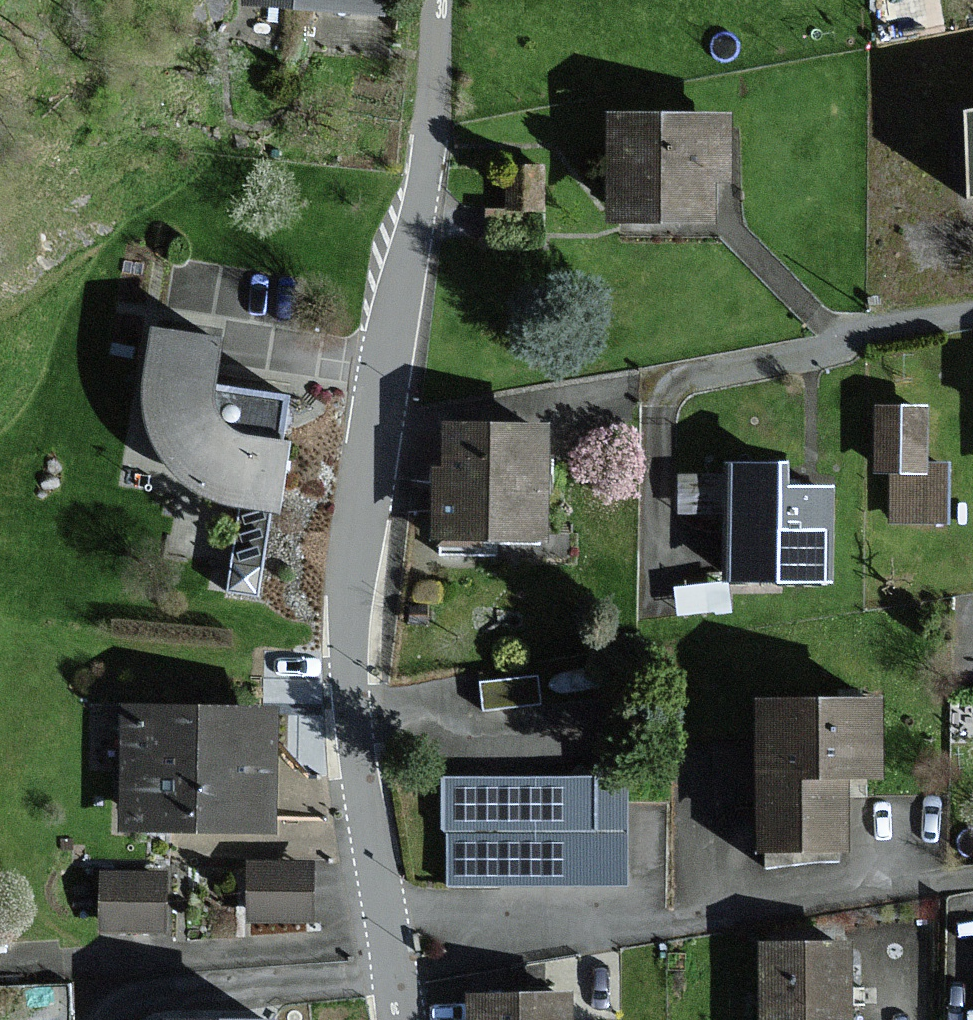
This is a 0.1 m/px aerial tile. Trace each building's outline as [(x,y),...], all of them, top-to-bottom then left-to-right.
[(739,178),(739,108),(614,107),(613,218),(723,219),(724,178),(739,178)] [(290,509),(302,434),(266,427),(248,423),(234,412),(229,398),(228,382),(236,331),(161,323),(151,385),(153,422),(164,450),(180,469),(198,484),(219,496),(243,503),(230,591),(261,597),(275,508),(290,509)] [(921,405),(874,407),(877,467),(924,465),(921,405)] [(557,537),(557,420),(451,420),(451,463),(436,463),(436,537),(557,537)] [(828,582),(826,487),(781,488),(780,465),(717,466),(720,584),(828,582)] [(540,673),(482,680),(486,708),(543,701),(540,673)] [(873,692),(750,696),(757,854),(844,851),(841,777),(876,776),(873,692)] [(280,706),(124,705),(123,826),(279,827),(280,706)] [(630,779),(444,776),(442,883),(628,887),(630,779)] [(317,861),(253,859),(252,917),(316,918),(317,861)] [(168,872),(107,871),(106,927),(167,929),(168,872)] [(949,930),(950,1019),(972,1019),(972,930),(949,930)] [(754,940),(753,1019),(849,1019),(850,941),(754,940)] [(567,992),(459,995),(460,1019),(568,1019),(567,992)]
